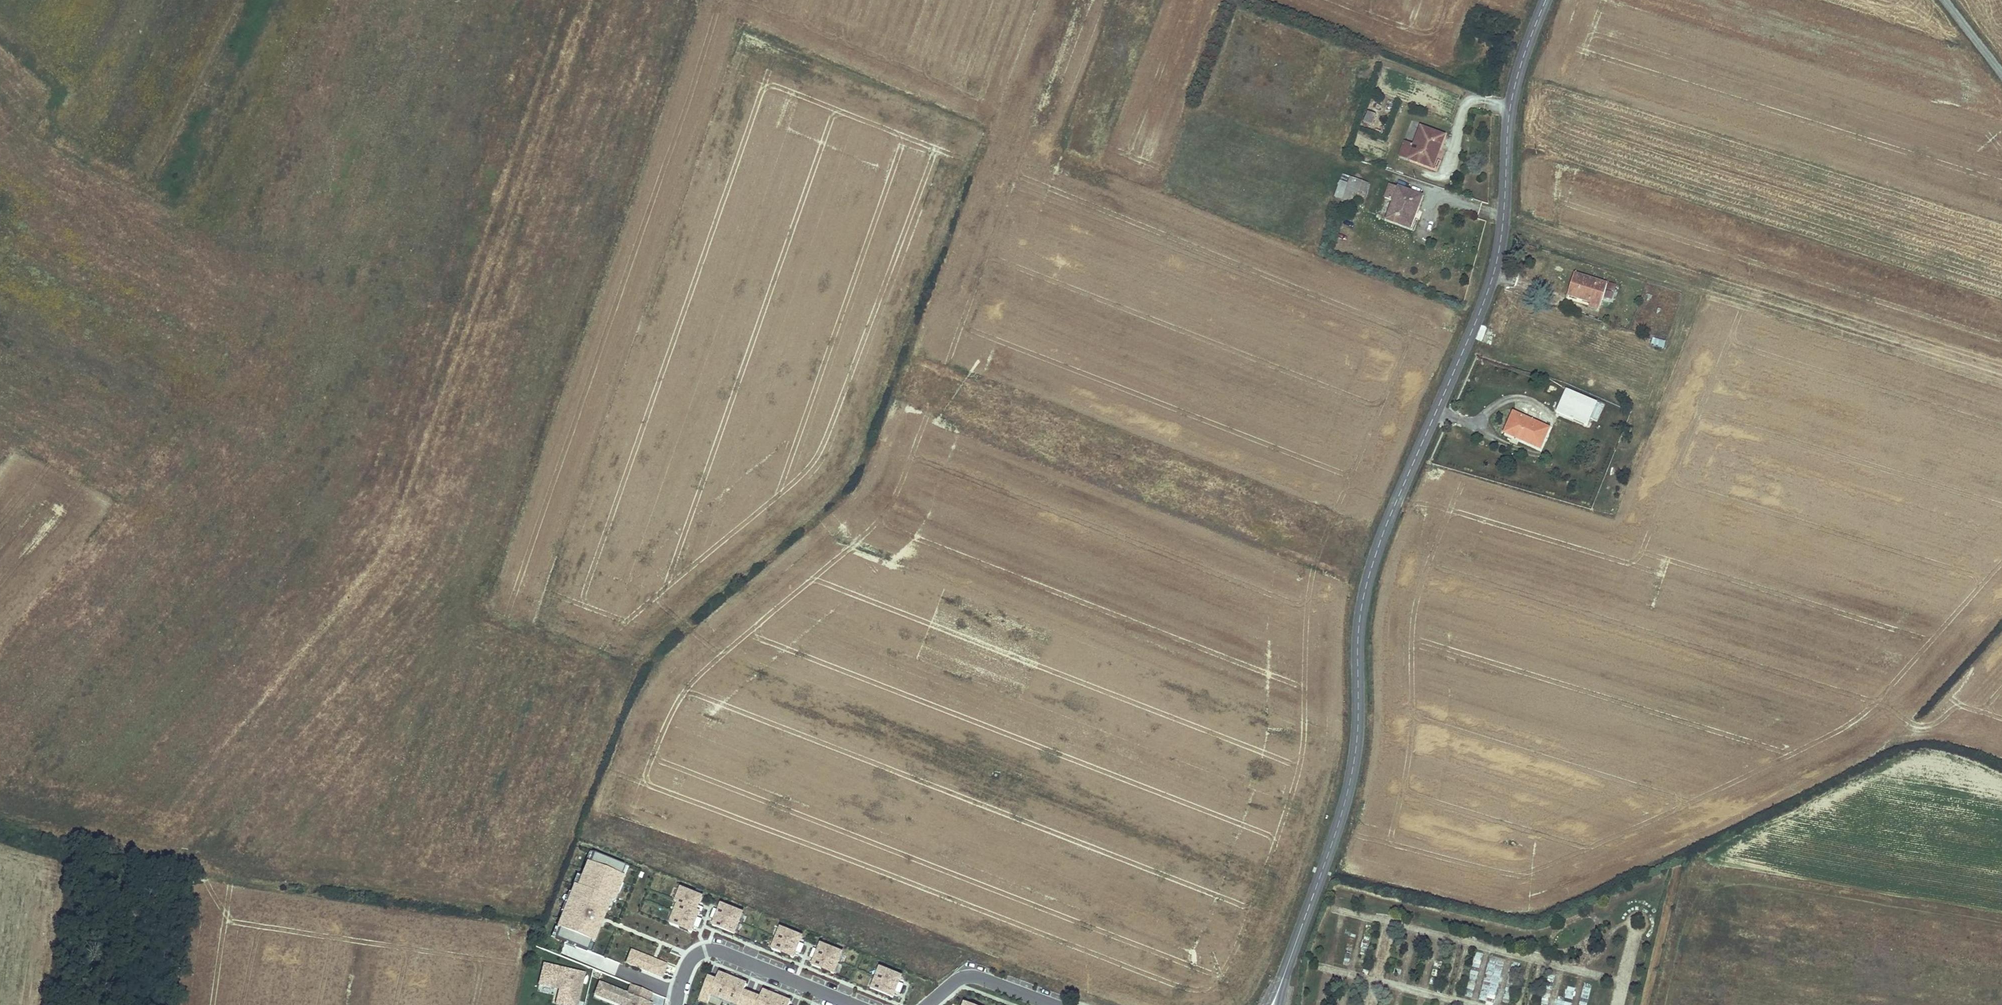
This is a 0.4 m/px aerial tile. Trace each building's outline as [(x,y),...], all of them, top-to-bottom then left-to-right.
[(1372,126),(1376,115),(1368,112),(1364,122),(1372,126)] [(1438,154),(1444,136),(1421,127),(1414,146),(1406,142),(1400,156),(1430,167),(1435,153),(1438,154)] [(1365,196),(1369,183),(1351,177),(1343,199),(1350,202),(1354,192),(1365,196)] [(1415,214),(1422,196),(1390,184),(1385,198),(1394,201),(1387,219),(1407,227),(1413,213),(1415,214)] [(1574,273),(1568,296),(1601,305),(1608,284),(1574,273)] [(1653,337),(1651,344),(1664,347),(1666,339),(1653,337)] [(1604,405),(1567,389),(1556,413),(1587,426),(1591,418),(1597,421),(1604,405)] [(1550,428),(1513,412),(1504,433),(1541,449),(1550,428)] [(590,852),(551,934),(588,948),(627,864),(590,852)] [(702,896),(680,888),(667,922),(689,931),(702,896)] [(723,904),(714,923),(733,931),(741,912),(723,904)] [(782,928),(773,947),(792,955),(800,936),(782,928)] [(824,944),(815,963),(834,971),(842,952),(824,944)] [(630,951),(626,962),(661,975),(666,964),(630,951)] [(582,973),(541,964),(537,984),(565,990),(562,1004),(574,1004),(582,973)] [(882,967),(873,986),(892,994),(900,975),(882,967)] [(700,999),(706,1001),(710,991),(740,1002),(739,1004),(790,1004),(792,999),(762,988),(760,995),(744,989),(747,981),(720,971),(717,979),(709,976),(700,999)] [(651,993),(630,984),(627,994),(599,983),(594,994),(621,1004),(648,1004),(649,1003),(647,1002),(651,993)]
